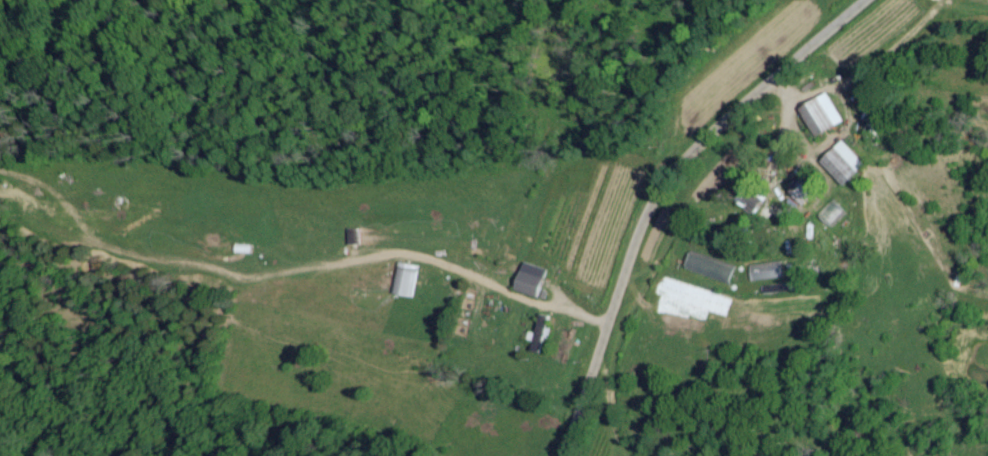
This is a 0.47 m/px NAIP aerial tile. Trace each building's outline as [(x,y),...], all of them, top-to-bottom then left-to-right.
[(800,112),(819,140),(846,123),(827,94),(800,112)] [(845,188),(867,166),(842,142),(821,164),(845,188)] [(815,197),(803,180),(789,190),(801,207),(815,197)] [(765,204),(750,189),(739,201),(755,216),(765,204)] [(728,284),(733,266),(688,253),(683,272),(728,284)] [(538,298),(547,270),(524,263),(515,291),(538,298)] [(750,281),(782,279),(781,263),(749,265),(750,281)]
